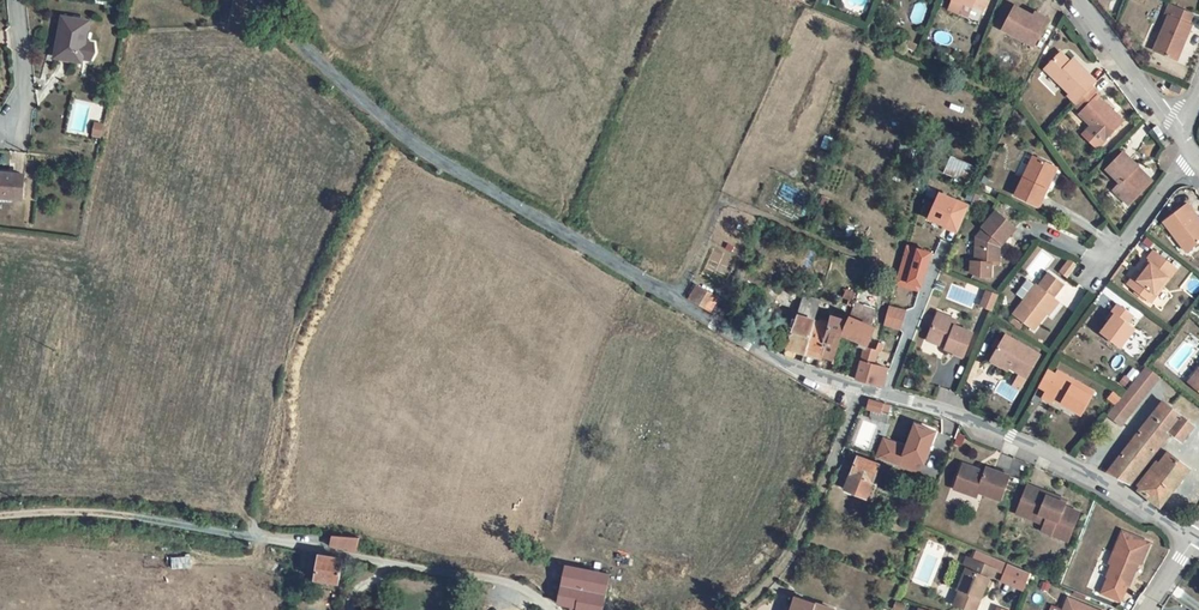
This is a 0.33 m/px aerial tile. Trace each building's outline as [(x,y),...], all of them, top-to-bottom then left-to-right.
[(961,0),(952,0),(948,8),(960,12),(964,2),(961,0)] [(975,1),(973,5),(984,10),(986,5),(975,1)] [(1034,14),(1016,4),(1003,28),(1035,45),(1050,17),(1036,10),(1034,14)] [(1194,14),(1177,7),(1173,17),(1170,15),(1155,51),(1176,60),(1181,47),(1183,48),(1193,25),(1190,24),(1194,14)] [(82,62),(89,22),(63,17),(56,58),(82,62)] [(1092,87),(1096,83),(1089,76),(1090,75),(1076,61),(1073,64),(1061,52),(1046,68),(1071,94),(1069,96),(1076,103),(1092,87)] [(1100,94),(1092,87),(1076,103),(1075,105),(1082,111),(1079,114),(1092,125),(1106,139),(1123,121),(1097,96),(1100,94)] [(91,134),(100,136),(103,123),(94,121),(91,134)] [(1083,134),(1098,148),(1106,139),(1092,125),(1083,134)] [(1132,197),(1152,176),(1145,168),(1141,168),(1136,164),(1139,161),(1124,147),(1107,164),(1122,179),(1118,183),(1132,197)] [(978,167),(950,157),(944,172),(962,179),(963,176),(973,180),(978,167)] [(1034,157),(1015,195),(1039,206),(1047,189),(1043,188),(1054,166),(1034,157)] [(1057,167),(1054,166),(1043,188),(1047,189),(1057,167)] [(0,173),(0,198),(23,199),(24,174),(0,173)] [(1132,197),(1118,183),(1115,186),(1129,200),(1132,197)] [(950,229),(952,224),(960,228),(969,206),(940,193),(929,220),(950,229)] [(1198,243),(1198,223),(1191,213),(1194,211),(1187,203),(1163,222),(1187,252),(1198,243)] [(1002,244),(1016,227),(996,211),(983,227),(984,228),(976,237),(976,261),(971,261),(971,272),(981,276),(991,276),(991,263),(991,256),(999,256),(1000,247),(998,246),(1000,242),(1002,244)] [(907,246),(897,280),(919,286),(921,287),(928,264),(921,262),(924,251),(907,246)] [(1150,299),(1177,265),(1153,246),(1147,253),(1149,255),(1128,281),(1150,299)] [(921,262),(928,264),(931,253),(924,251),(921,262)] [(1068,277),(1077,265),(1070,260),(1061,272),(1068,277)] [(1037,285),(1014,315),(1034,330),(1046,314),(1056,300),(1053,298),(1063,284),(1049,274),(1039,287),(1037,285)] [(919,286),(897,280),(896,285),(917,291),(919,286)] [(821,281),(807,286),(810,293),(823,288),(821,281)] [(719,298),(697,285),(689,299),(711,312),(719,298)] [(856,293),(846,289),(843,299),(854,301),(856,293)] [(999,294),(987,290),(982,304),(993,309),(999,294)] [(821,300),(804,295),(799,314),(815,320),(821,300)] [(1059,302),(1056,300),(1046,314),(1048,316),(1059,302)] [(848,321),(842,334),(868,345),(875,328),(871,326),(877,309),(856,302),(848,321)] [(1121,344),(1135,326),(1128,320),(1133,313),(1119,302),(1113,309),(1116,311),(1111,318),(1102,329),(1121,344)] [(905,311),(889,307),(884,325),(900,329),(905,311)] [(1116,311),(1113,309),(1108,316),(1111,318),(1116,311)] [(848,321),(823,313),(821,318),(830,320),(824,342),(825,342),(838,346),(842,334),(848,321)] [(938,313),(929,336),(947,343),(946,347),(945,349),(964,356),(973,333),(955,326),(957,321),(938,313)] [(816,320),(815,320),(799,314),(787,348),(796,351),(807,355),(816,320)] [(816,320),(807,355),(822,359),(823,354),(825,342),(824,342),(830,320),(821,318),(820,322),(816,320)] [(1135,327),(1124,341),(1136,350),(1146,336),(1135,327)] [(929,336),(927,340),(946,347),(947,343),(929,336)] [(1003,365),(1027,378),(1040,356),(1006,336),(996,353),(1007,359),(1003,365)] [(825,342),(823,354),(835,358),(838,346),(825,342)] [(877,349),(865,346),(856,380),(867,383),(872,364),(875,364),(879,350),(877,349)] [(796,351),(787,348),(784,356),(794,359),(796,351)] [(1003,365),(1007,359),(996,353),(991,361),(1001,368),(1003,365)] [(872,364),(867,383),(883,387),(888,368),(875,364),(872,364)] [(1126,420),(1159,378),(1145,366),(1120,398),(1115,405),(1111,409),(1126,420)] [(1189,382),(1198,390),(1198,370),(1189,382)] [(1046,392),(1043,399),(1052,403),(1053,400),(1066,407),(1067,406),(1082,412),(1093,392),(1057,372),(1055,376),(1047,372),(1038,388),(1046,392)] [(1027,378),(1019,374),(1013,384),(1011,387),(1019,392),(1021,389),(1027,378)] [(1115,405),(1120,398),(1113,392),(1107,399),(1115,405)] [(891,406),(870,400),(867,408),(882,413),(883,411),(889,412),(891,406)] [(1182,441),(1194,427),(1163,402),(1108,472),(1131,483),(1171,432),(1182,441)] [(1121,426),(1126,420),(1111,409),(1106,415),(1121,426)] [(916,425),(907,448),(896,444),(889,463),(918,474),(922,463),(924,464),(936,432),(916,425)] [(889,463),(896,444),(884,439),(877,459),(889,463)] [(1160,507),(1190,469),(1168,452),(1138,490),(1160,507)] [(845,490),(867,498),(880,465),(854,455),(851,462),(855,464),(845,490)] [(1009,474),(986,466),(985,471),(963,464),(954,488),(977,496),(978,491),(1001,498),(1009,474)] [(1039,488),(1028,483),(1017,512),(1044,522),(1043,526),(1054,530),(1055,527),(1071,533),(1079,511),(1064,505),(1065,501),(1038,491),(1039,488)] [(1066,499),(1039,488),(1038,491),(1065,501),(1066,499)] [(1054,530),(1043,526),(1042,529),(1068,539),(1071,533),(1055,527),(1054,530)] [(1149,541),(1123,530),(1114,550),(1117,552),(1113,562),(1107,575),(1109,575),(1102,591),(1121,599),(1127,583),(1129,584),(1131,579),(1129,578),(1131,573),(1131,574),(1133,575),(1138,561),(1141,562),(1149,541)] [(330,547),(356,553),(360,538),(332,536),(330,547)] [(988,565),(992,556),(971,548),(968,557),(988,565)] [(344,559),(319,555),(315,580),(339,584),(344,559)] [(988,565),(1006,572),(1003,579),(1025,588),(1030,572),(992,556),(988,565)] [(968,557),(963,567),(967,569),(958,589),(960,590),(955,604),(971,609),(976,609),(988,579),(992,580),(997,568),(968,557)] [(606,593),(609,575),(566,566),(558,604),(571,606),(569,609),(602,609),(605,593),(606,593)] [(1068,597),(1063,609),(1100,609),(1068,597)] [(796,598),(792,609),(832,609),(796,598)]
